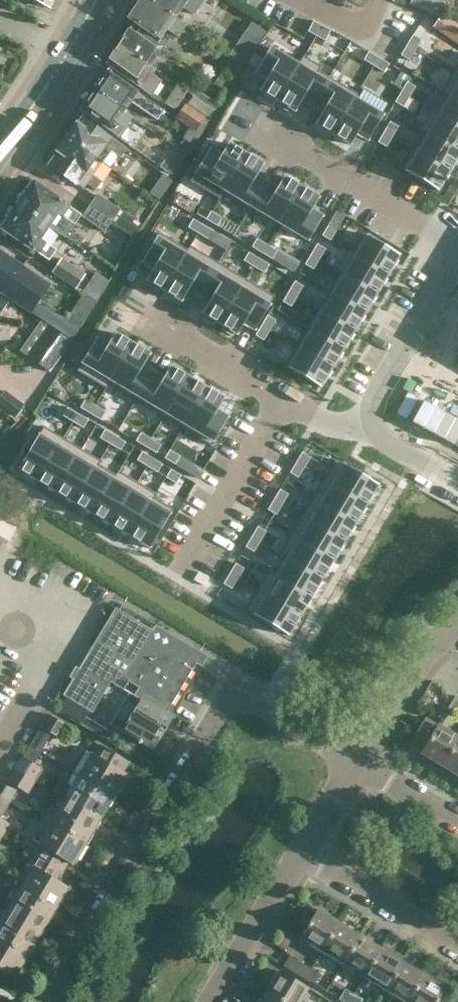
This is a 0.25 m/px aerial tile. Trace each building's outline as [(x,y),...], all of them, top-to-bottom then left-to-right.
[(51,8),(55,0),(34,0),(51,8)] [(187,25),(176,17),(175,19),(148,0),(141,0),(128,18),(156,37),(157,36),(161,39),(167,30),(178,37),(187,25)] [(204,0),(148,0),(175,19),(176,17),(183,7),(194,15),(204,0)] [(438,16),(445,0),(444,0),(411,0),(409,4),(438,16)] [(457,43),(457,25),(442,14),(433,26),(457,43)] [(313,21),(307,31),(316,36),(322,25),(313,21)] [(118,44),(155,70),(161,62),(156,58),(163,47),(131,25),(128,29),(129,29),(123,37),(122,37),(118,44)] [(322,25),(316,36),(325,41),(330,30),(322,25)] [(413,34),(407,45),(415,50),(421,40),(413,34)] [(244,63),(258,42),(250,36),(236,58),(244,63)] [(155,70),(118,44),(114,50),(115,50),(105,64),(137,86),(137,85),(152,96),(162,80),(152,74),(155,70)] [(407,45),(400,55),(409,60),(415,50),(407,45)] [(270,47),(255,72),(266,79),(260,91),(277,101),(299,64),(270,47)] [(368,51),(363,60),(374,66),(379,57),(368,51)] [(379,57),(374,66),(384,72),(389,64),(379,57)] [(299,64),(277,101),(295,111),(301,100),(312,106),(327,81),(299,64)] [(108,70),(94,90),(124,112),(131,102),(157,120),(164,109),(138,92),(108,70)] [(327,81),(312,106),(322,112),(315,124),(333,134),(355,97),(327,81)] [(407,81),(401,92),(409,97),(415,86),(407,81)] [(187,92),(177,85),(164,103),(174,110),(187,92)] [(191,86),(187,92),(205,104),(209,98),(191,86)] [(80,111),(118,138),(132,118),(124,112),(94,90),(80,111)] [(401,92),(395,102),(403,107),(409,97),(401,92)] [(439,115),(457,126),(457,101),(450,96),(439,115)] [(355,97),(333,134),(350,145),(357,133),(368,140),(383,114),(355,97)] [(185,104),(176,117),(196,131),(205,118),(185,104)] [(428,133),(457,151),(457,126),(439,115),(428,133)] [(66,137),(102,162),(111,151),(120,157),(127,148),(117,141),(117,142),(81,116),(77,121),(66,137)] [(390,121),(384,132),(392,137),(398,127),(390,121)] [(384,132),(378,142),(386,147),(392,137),(384,132)] [(417,152),(449,171),(457,157),(457,151),(428,133),(417,152)] [(102,162),(66,137),(65,138),(61,139),(57,145),(58,148),(55,152),(56,153),(48,165),(77,185),(78,184),(84,188),(87,184),(95,189),(101,181),(93,175),(102,162)] [(210,148),(195,173),(224,191),(246,154),(228,143),(221,155),(210,148)] [(417,152),(405,171),(438,190),(449,171),(417,152)] [(246,154),(224,191),(251,207),(267,182),(256,176),(263,164),(246,154)] [(165,159),(160,166),(168,172),(173,165),(165,159)] [(157,172),(150,181),(162,190),(169,180),(157,172)] [(267,182),(251,207),(279,224),(301,187),(284,177),(277,188),(267,182)] [(34,182),(18,205),(50,226),(65,236),(80,213),(66,203),(66,204),(34,182)] [(301,187),(279,224),(307,241),(323,215),(312,209),(319,197),(301,187)] [(91,206),(112,221),(112,220),(136,236),(143,226),(98,195),(91,206)] [(50,226),(18,205),(2,229),(34,251),(48,261),(56,250),(41,240),(50,226)] [(201,205),(196,214),(206,220),(211,211),(201,205)] [(112,221),(91,206),(83,217),(105,231),(112,221)] [(211,211),(206,220),(216,226),(221,217),(211,211)] [(193,219),(188,227),(198,233),(203,225),(193,219)] [(203,225),(198,233),(208,239),(213,231),(203,225)] [(328,225),(322,235),(330,241),(336,230),(328,225)] [(367,236),(355,255),(387,275),(399,255),(367,236)] [(157,237),(142,262),(153,269),(146,280),(164,291),(186,254),(157,237)] [(257,238),(251,247),(262,253),(267,244),(257,238)] [(267,244),(262,253),(272,259),(277,251),(267,244)] [(317,244),(311,254),(319,259),(325,249),(317,244)] [(49,325),(48,326),(59,333),(70,341),(84,322),(69,313),(67,317),(39,298),(48,284),(0,252),(0,291),(30,312),(29,312),(49,325)] [(248,252),(243,260),(254,267),(259,258),(248,252)] [(186,254),(164,291),(181,301),(188,290),(198,296),(213,271),(186,254)] [(311,254),(304,264),(313,269),(319,259),(311,254)] [(355,255),(344,274),(376,293),(387,275),(355,255)] [(62,258),(53,271),(76,287),(85,274),(62,258)] [(259,258),(254,267),(264,273),(269,264),(259,258)] [(213,271),(198,296),(209,302),(202,314),(219,324),(241,287),(213,271)] [(344,274),(333,292),(365,312),(376,293),(344,274)] [(295,281),(288,291),(297,296),(303,286),(295,281)] [(241,287),(219,324),(237,334),(243,323),(254,329),(269,304),(241,287)] [(288,291),(282,301),(291,306),(297,296),(288,291)] [(333,292),(322,311),(354,330),(365,312),(333,292)] [(322,311),(311,330),(343,349),(354,330),(322,311)] [(267,315),(261,325),(270,330),(276,320),(267,315)] [(261,325),(255,335),(263,340),(270,330),(261,325)] [(26,358),(31,361),(47,372),(70,341),(48,326),(26,358)] [(311,330),(300,348),(332,367),(343,349),(311,330)] [(96,338),(81,363),(110,380),(132,343),(115,333),(108,344),(96,338)] [(132,343),(110,380),(138,397),(153,371),(143,365),(150,354),(132,343)] [(300,348),(288,367),(320,387),(332,367),(300,348)] [(153,371),(138,397),(166,414),(188,377),(170,366),(163,378),(153,371)] [(188,377),(166,414),(184,425),(206,388),(188,377)] [(14,415),(24,402),(4,387),(0,392),(0,404),(14,415)] [(206,388),(184,425),(213,442),(228,416),(217,410),(224,398),(206,388)] [(85,399),(80,408),(90,414),(95,405),(85,399)] [(95,405),(90,414),(100,420),(105,411),(95,405)] [(67,407),(62,416),(73,422),(78,413),(67,407)] [(78,413),(73,422),(83,428),(88,419),(78,413)] [(104,429),(99,438),(110,444),(115,435),(104,429)] [(140,432),(135,441),(146,447),(151,438),(140,432)] [(38,435),(18,469),(37,481),(58,446),(38,435)] [(115,435),(110,444),(120,450),(125,442),(115,435)] [(151,438),(146,447),(156,453),(161,445),(151,438)] [(58,446),(37,481),(56,492),(77,457),(58,446)] [(169,450),(164,458),(175,464),(180,456),(169,450)] [(142,451),(136,460),(147,466),(152,458),(142,451)] [(302,452),(296,462),(304,467),(310,457),(302,452)] [(77,457),(56,492),(74,503),(95,468),(77,457)] [(152,458),(147,466),(157,472),(162,464),(152,458)] [(183,468),(192,474),(197,465),(188,460),(183,468)] [(296,462),(290,473),(298,478),(304,467),(296,462)] [(343,464),(332,484),(366,504),(378,485),(343,464)] [(95,468),(74,503),(93,514),(114,480),(95,468)] [(170,469),(165,477),(176,483),(181,475),(170,469)] [(114,480),(93,514),(112,525),(132,491),(114,480)] [(332,484),(321,502),(355,523),(366,504),(332,484)] [(280,489),(273,499),(282,504),(288,494),(280,489)] [(132,491),(112,525),(130,536),(151,502),(132,491)] [(273,499),(267,510),(276,515),(282,504),(273,499)] [(151,502),(130,536),(150,548),(170,513),(151,502)] [(321,502),(310,521),(344,541),(355,523),(321,502)] [(310,521),(298,539),(333,560),(344,541),(310,521)] [(257,526),(251,536),(260,542),(266,531),(257,526)] [(251,536),(245,547),(254,552),(260,542),(251,536)] [(298,539),(287,558),(322,579),(333,560),(298,539)] [(287,558),(276,576),(311,597),(322,579),(287,558)] [(235,563),(229,573),(238,579),(244,568),(235,563)] [(229,573),(223,584),(231,589),(238,579),(229,573)] [(276,576),(265,595),(300,616),(311,597),(276,576)] [(265,595),(254,615),(288,635),(300,616),(265,595)] [(115,607),(63,695),(92,713),(111,682),(119,687),(124,679),(138,687),(133,696),(140,700),(121,730),(126,733),(122,738),(121,740),(124,742),(133,747),(137,740),(154,749),(172,719),(165,715),(199,657),(174,642),(170,648),(163,647),(148,639),(154,630),(115,607)] [(428,690),(433,694),(438,693),(441,688),(433,682),(428,690)] [(448,708),(457,714),(457,695),(456,694),(448,708)] [(67,726),(47,714),(39,727),(40,728),(30,745),(41,751),(51,734),(60,739),(67,726)] [(457,740),(457,736),(438,724),(426,717),(409,743),(423,750),(421,753),(442,766),(457,740)] [(99,725),(94,733),(119,748),(124,742),(121,740),(122,738),(99,725)] [(442,766),(457,775),(457,740),(442,766)] [(129,762),(99,744),(93,754),(90,752),(90,753),(87,751),(75,771),(115,795),(127,774),(123,772),(129,762)] [(41,751),(30,745),(23,757),(21,756),(14,768),(35,780),(42,768),(34,763),(41,751)] [(2,792),(13,799),(19,788),(27,793),(35,780),(14,768),(6,782),(7,782),(2,792)] [(64,797),(101,819),(115,795),(75,771),(67,784),(71,786),(64,797)] [(2,792),(0,795),(0,833),(3,834),(10,822),(2,818),(13,799),(2,792)] [(46,819),(86,843),(101,819),(64,797),(57,811),(53,808),(46,819)] [(33,852),(63,870),(68,863),(73,865),(86,843),(46,819),(33,841),(36,842),(36,843),(38,845),(33,852)] [(16,884),(56,908),(69,887),(57,880),(63,870),(33,852),(27,863),(29,864),(16,884)] [(6,910),(42,932),(56,908),(16,884),(9,897),(13,899),(6,910)] [(321,951),(338,922),(316,909),(299,938),(321,951)] [(28,955),(42,932),(6,910),(0,920),(0,939),(28,955)] [(338,922),(321,951),(343,964),(360,935),(338,922)] [(360,935),(343,964),(364,977),(381,948),(360,935)] [(4,972),(14,978),(28,955),(0,939),(0,979),(4,972)] [(381,948),(364,977),(386,990),(403,961),(401,960),(402,958),(393,952),(391,955),(381,948)] [(289,955),(283,966),(304,979),(311,968),(289,955)] [(386,990),(406,1001),(408,1001),(425,975),(403,961),(386,990)] [(311,968),(304,979),(314,984),(321,973),(311,968)] [(280,970),(267,992),(283,1001),(304,1001),(301,999),(308,987),(280,970)] [(446,987),(425,975),(408,1001),(437,1001),(446,987)] [(354,994),(345,988),(339,999),(344,1001),(349,1001),(354,994)] [(267,992),(261,1001),(283,1001),(267,992)] [(349,1001),(361,1001),(363,999),(354,994),(349,1001)]
